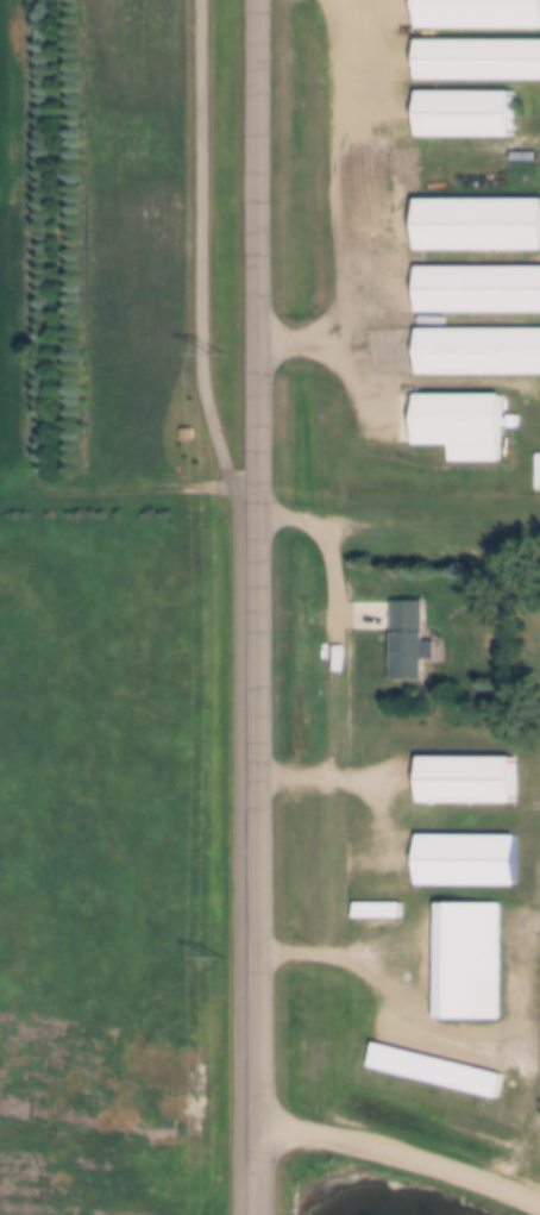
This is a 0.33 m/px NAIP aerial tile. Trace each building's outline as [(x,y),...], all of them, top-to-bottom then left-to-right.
[(407,17),(407,0),(534,0),(534,17),(407,17)] [(538,30),(536,73),(407,70),(407,27),(538,30)] [(500,126),(408,126),(408,81),(500,81),(500,126)] [(407,188),(533,187),(533,237),(407,238),(407,188)] [(539,302),(407,302),(407,255),(539,256),(539,302)] [(409,318),(538,317),(539,359),(409,361),(409,318)] [(489,381),(489,431),(404,431),(404,382),(489,381)] [(417,660),(417,681),(387,681),(385,601),(417,601),(417,641),(428,641),(428,660),(417,660)] [(408,745),(503,747),(503,788),(408,787),(408,745)] [(504,823),(503,871),(407,869),(408,821),(504,823)] [(429,891),(490,893),(486,1009),(426,1008),(429,891)] [(492,1065),(486,1089),(358,1058),(364,1035),(492,1065)]
